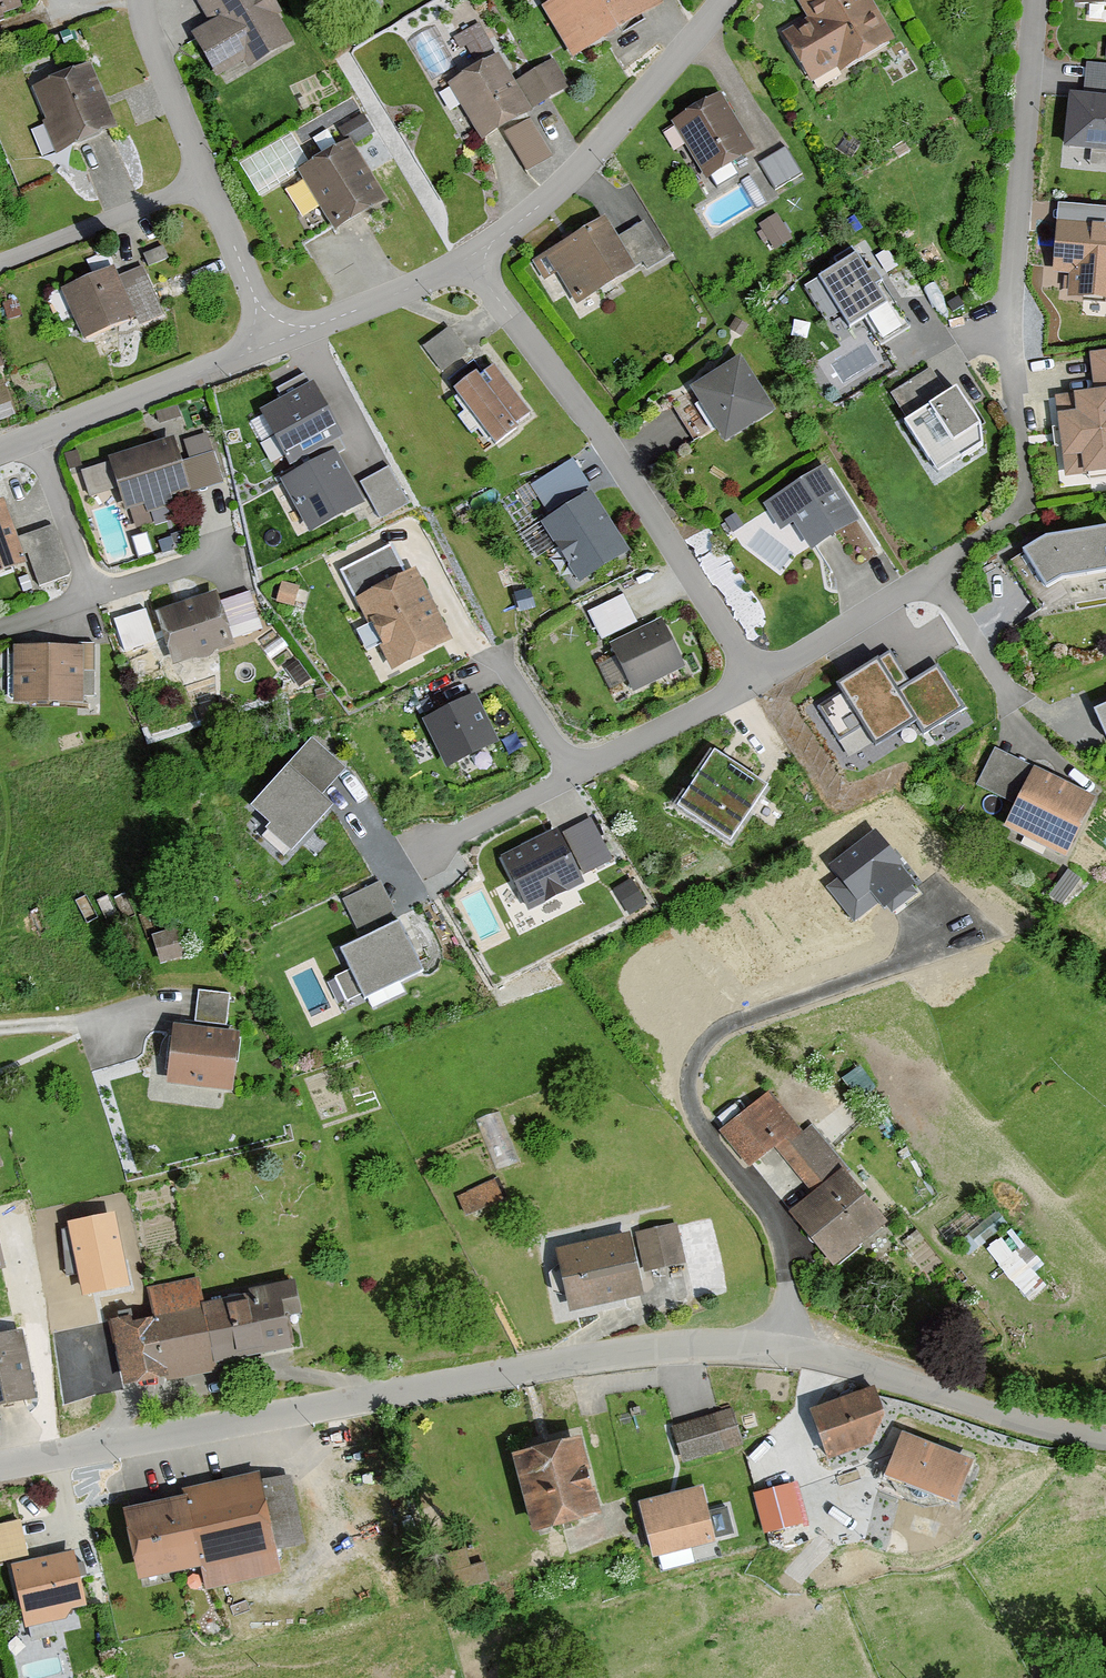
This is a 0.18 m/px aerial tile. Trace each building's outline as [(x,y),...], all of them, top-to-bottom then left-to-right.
[(16,11),(12,0),(0,0),(0,18),(16,11)] [(201,18),(181,28),(208,79),(283,39),(262,0),(192,0),(201,18)] [(570,47),(657,1),(656,0),(545,0),(570,47)] [(776,37),(804,94),(886,54),(860,0),(789,0),(801,24),(776,37)] [(491,53),(442,78),(479,146),(570,97),(549,59),(507,82),(491,53)] [(83,71),(29,93),(53,153),(107,131),(83,71)] [(1071,87),(1069,154),(1105,155),(1105,88),(1071,87)] [(755,145),(718,93),(670,128),(707,180),(755,145)] [(349,137),(297,169),(335,229),(386,198),(349,137)] [(792,176),(778,152),(755,166),(769,190),(792,176)] [(778,210),(757,223),(772,247),(793,234),(778,210)] [(599,218),(542,255),(576,307),(633,270),(599,218)] [(1070,224),(1069,291),(1105,292),(1105,225),(1070,224)] [(850,253),(800,286),(837,342),(888,309),(850,253)] [(128,255),(49,292),(79,355),(158,318),(128,255)] [(467,350),(449,328),(423,348),(441,371),(467,350)] [(1055,394),(1064,473),(1105,468),(1105,352),(1096,353),(1100,389),(1055,394)] [(493,358),(448,388),(486,444),(531,414),(493,358)] [(728,361),(679,394),(714,448),(764,415),(728,361)] [(941,380),(884,418),(931,489),(988,452),(941,380)] [(339,438),(312,388),(264,414),(291,464),(339,438)] [(183,439),(198,488),(223,481),(209,432),(183,439)] [(190,490),(172,435),(111,455),(129,510),(190,490)] [(360,504),(334,457),(285,483),(311,531),(360,504)] [(391,462),(360,477),(379,516),(410,501),(391,462)] [(825,464),(765,503),(781,528),(793,521),(810,548),(859,517),(825,464)] [(615,556),(577,495),(526,528),(565,588),(615,556)] [(2,498),(0,499),(0,570),(25,561),(2,498)] [(1022,549),(1046,586),(1062,576),(1105,569),(1105,524),(1046,533),(1022,549)] [(344,599),(339,602),(379,681),(441,650),(401,571),(393,575),(380,550),(332,575),(344,599)] [(290,592),(275,588),(271,605),(286,608),(290,592)] [(202,596),(143,615),(161,670),(221,650),(216,635),(250,623),(241,596),(206,607),(202,596)] [(627,629),(613,601),(579,617),(593,646),(627,629)] [(674,668),(651,623),(597,651),(619,695),(674,668)] [(0,650),(0,662),(0,703),(70,705),(71,676),(86,676),(87,648),(70,647),(70,652),(0,650)] [(875,668),(840,690),(876,746),(911,725),(875,668)] [(495,743),(474,701),(428,724),(448,766),(495,743)] [(1095,707),(1105,733),(1105,702),(1095,707)] [(715,761),(680,813),(727,844),(762,792),(715,761)] [(1034,766),(1005,824),(1066,854),(1095,796),(1034,766)] [(288,774),(255,811),(274,828),(269,833),(292,853),(329,811),(288,774)] [(915,884),(874,829),(829,863),(840,878),(828,886),(854,920),(879,901),(883,907),(915,884)] [(555,836),(505,861),(529,910),(580,885),(555,836)] [(384,877),(344,892),(359,932),(399,917),(384,877)] [(175,957),(165,930),(142,939),(151,965),(175,957)] [(397,930),(344,955),(366,999),(418,974),(397,930)] [(219,999),(189,996),(187,1025),(216,1028),(219,999)] [(226,1038),(159,1029),(152,1085),(219,1094),(226,1038)] [(794,1130),(768,1097),(722,1133),(748,1166),(794,1130)] [(500,1108),(480,1114),(497,1165),(517,1158),(500,1108)] [(843,1168),(811,1129),(782,1152),(814,1191),(843,1168)] [(9,1172),(0,1144),(0,1174),(9,1172)] [(883,1226),(842,1176),(793,1216),(834,1266),(883,1226)] [(458,1192),(466,1211),(499,1198),(492,1179),(458,1192)] [(129,1284),(114,1213),(68,1222),(82,1293),(129,1284)] [(680,1219),(644,1225),(651,1267),(687,1261),(680,1219)] [(1030,1295),(1053,1274),(1009,1226),(985,1247),(1030,1295)] [(629,1231),(557,1247),(572,1310),(644,1293),(629,1231)] [(151,1308),(106,1318),(123,1392),(217,1371),(215,1362),(294,1345),(288,1315),(301,1312),(294,1279),(205,1298),(200,1275),(146,1287),(151,1308)] [(0,1331),(0,1410),(36,1402),(19,1327),(0,1331)] [(886,1438),(871,1397),(817,1416),(832,1457),(886,1438)] [(729,1415),(677,1430),(685,1460),(738,1444),(729,1415)] [(969,1469),(904,1442),(889,1480),(953,1506),(969,1469)] [(577,1451),(518,1466),(535,1534),(594,1519),(577,1451)] [(292,1471),(263,1477),(279,1547),(307,1541),(292,1471)] [(251,1476),(104,1514),(120,1576),(187,1558),(195,1590),(275,1569),(251,1476)] [(790,1489),(757,1498),(766,1532),(799,1523),(790,1489)] [(712,1544),(699,1495),(642,1509),(655,1559),(712,1544)] [(0,1529),(0,1581),(7,1624),(73,1614),(63,1554),(21,1561),(16,1526),(0,1529)]
